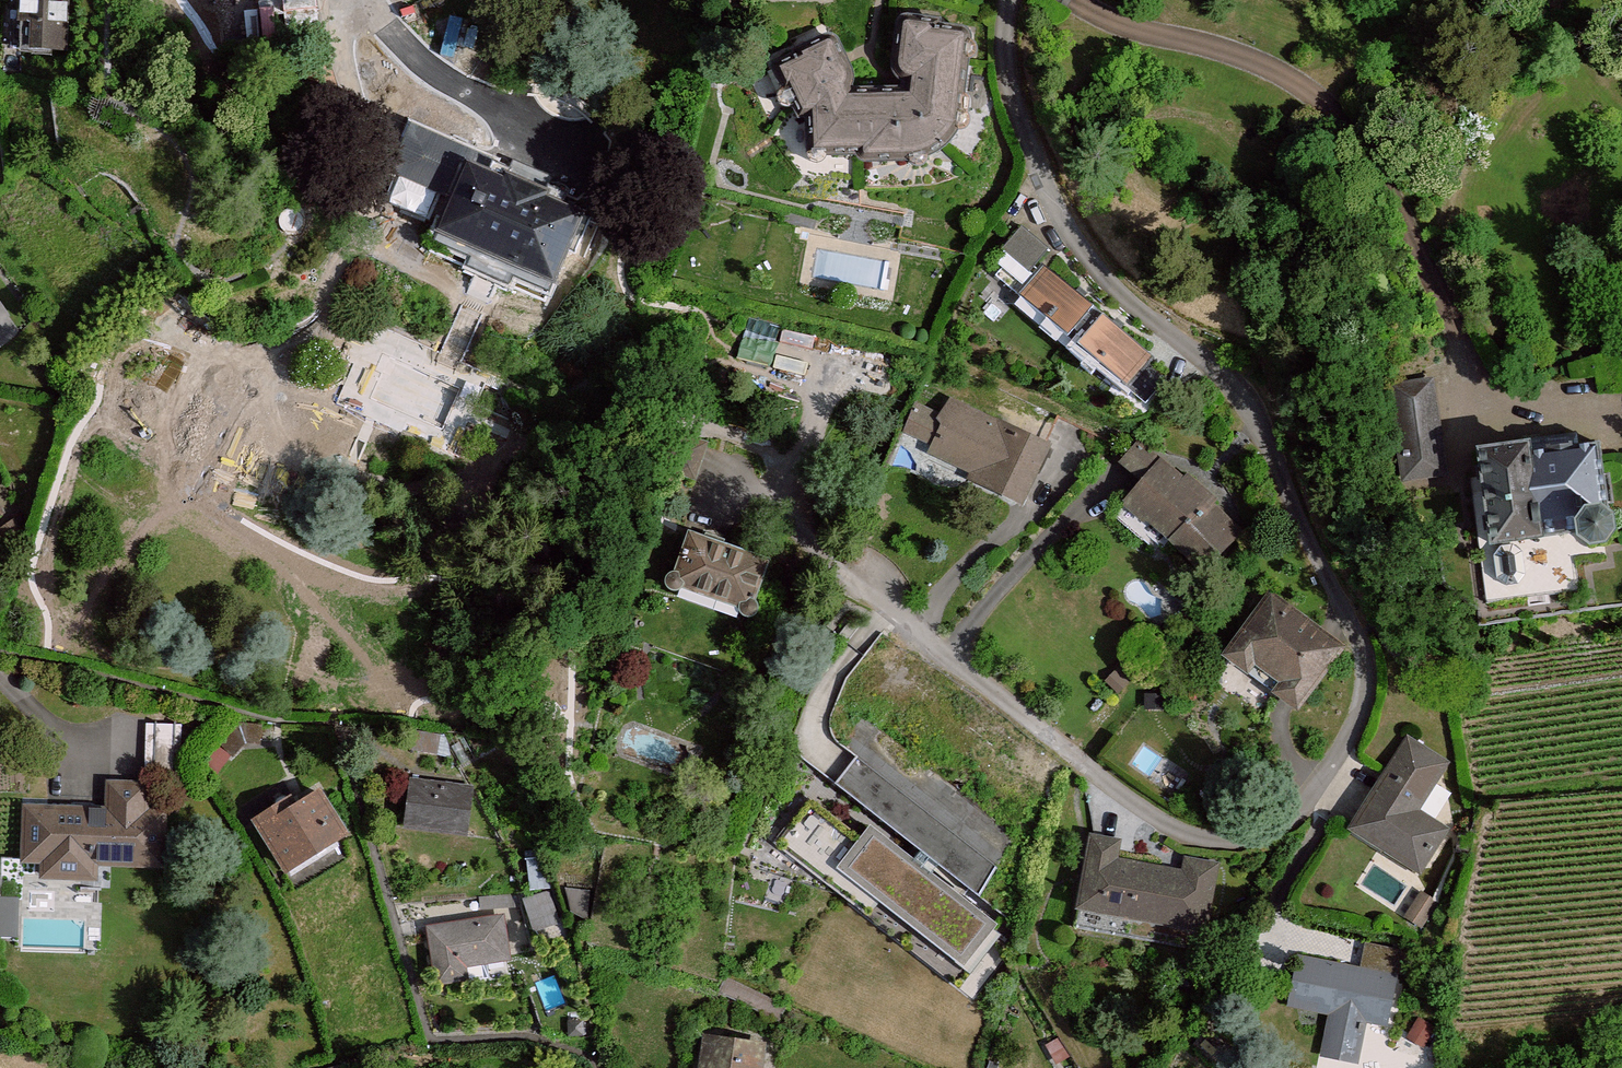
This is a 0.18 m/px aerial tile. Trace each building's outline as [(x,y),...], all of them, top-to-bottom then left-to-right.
[(19,50),(67,53),(71,0),(22,0),(19,50)] [(280,15),(317,14),(317,0),(279,0),(280,15)] [(854,51),(785,57),(784,111),(808,113),(810,156),(903,156),(938,144),(958,131),(973,37),(903,17),(895,71),(854,71),(854,51)] [(463,145),(412,123),(390,174),(441,196),(463,145)] [(584,209),(470,162),(439,236),(552,283),(584,209)] [(1046,244),(1019,222),(1003,242),(1030,264),(1036,257),(1046,244)] [(1086,300),(1044,261),(1019,289),(1061,327),(1086,300)] [(1096,307),(1070,336),(1121,381),(1147,351),(1096,307)] [(815,366),(815,341),(741,341),(741,366),(815,366)] [(1447,475),(1435,377),(1389,382),(1402,481),(1447,475)] [(1052,443),(954,399),(946,418),(922,407),(909,433),(935,446),(929,455),(1027,499),(1052,443)] [(1529,440),(1478,446),(1491,545),(1544,538),(1544,534),(1576,529),(1577,536),(1589,545),(1607,542),(1616,529),(1614,511),(1609,508),(1599,441),(1530,450),(1529,440)] [(1204,573),(1244,529),(1165,458),(1126,501),(1204,573)] [(769,560),(687,535),(669,591),(752,616),(769,560)] [(1500,545),(1494,555),(1496,577),(1506,585),(1517,583),(1525,575),(1522,551),(1512,544),(1500,545)] [(1349,648),(1269,591),(1222,658),(1301,714),(1349,648)] [(1032,769),(920,683),(877,738),(989,824),(1032,769)] [(217,773),(257,732),(242,718),(202,759),(217,773)] [(1444,758),(1408,735),(1348,830),(1424,878),(1452,833),(1424,816),(1444,785),(1432,778),(1444,758)] [(413,778),(406,830),(472,840),(480,787),(413,778)] [(106,810),(26,805),(22,865),(42,867),(42,882),(99,886),(99,869),(166,874),(169,814),(157,812),(158,782),(108,781),(106,810)] [(253,831),(288,881),(356,835),(321,784),(253,831)] [(772,840),(960,987),(995,942),(807,795),(772,840)] [(1123,839),(1091,835),(1080,919),(1213,935),(1222,862),(1186,857),(1184,872),(1120,864),(1123,839)] [(17,895),(0,894),(0,933),(15,934),(17,895)] [(502,914),(427,926),(435,976),(509,965),(502,914)] [(1362,966),(1296,952),(1286,1002),(1337,1012),(1328,1053),(1359,1059),(1367,1021),(1389,1026),(1399,979),(1410,981),(1416,950),(1368,940),(1362,966)] [(707,1037),(703,1067),(764,1067),(767,1044),(707,1037)]
